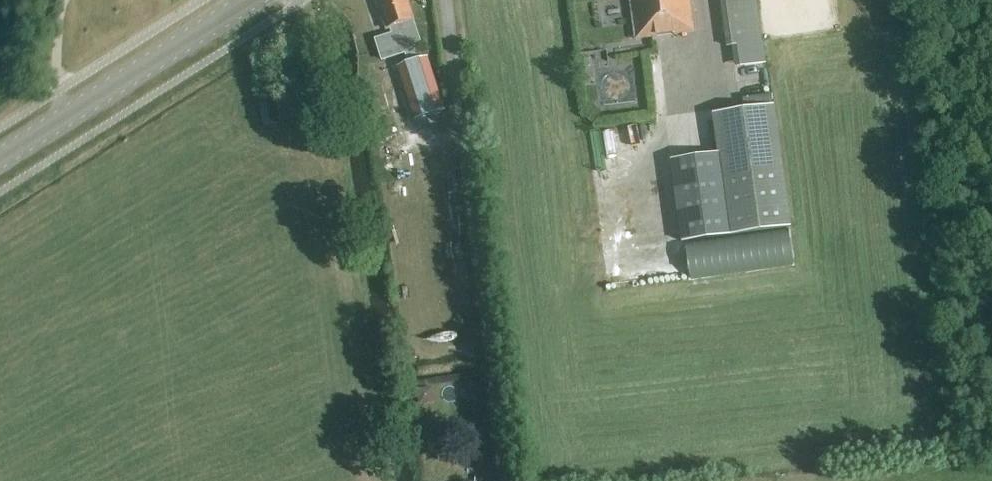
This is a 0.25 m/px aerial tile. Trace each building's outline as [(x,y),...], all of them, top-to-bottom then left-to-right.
[(376,41),(383,62),(421,49),(417,37),(418,37),(413,22),(414,22),(407,0),(378,0),(388,30),(394,28),(396,35),(376,41)] [(695,32),(690,0),(630,0),(636,40),(695,32)] [(735,64),(769,60),(762,0),(727,0),(735,64)] [(393,101),(411,98),(408,83),(397,85),(396,81),(390,82),(393,101)] [(380,86),(368,90),(374,112),(386,108),(380,86)] [(715,116),(720,156),(673,163),(683,242),(790,227),(774,108),(715,116)]
